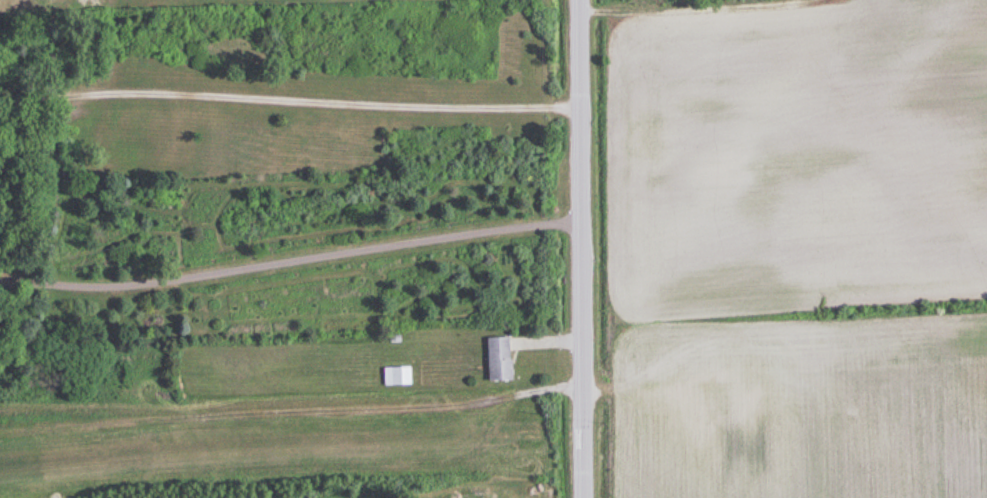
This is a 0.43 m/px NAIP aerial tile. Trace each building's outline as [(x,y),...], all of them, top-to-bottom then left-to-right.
[(510,382),(509,338),(486,339),(487,383),(510,382)] [(410,368),(383,368),(383,386),(410,386),(410,368)]
